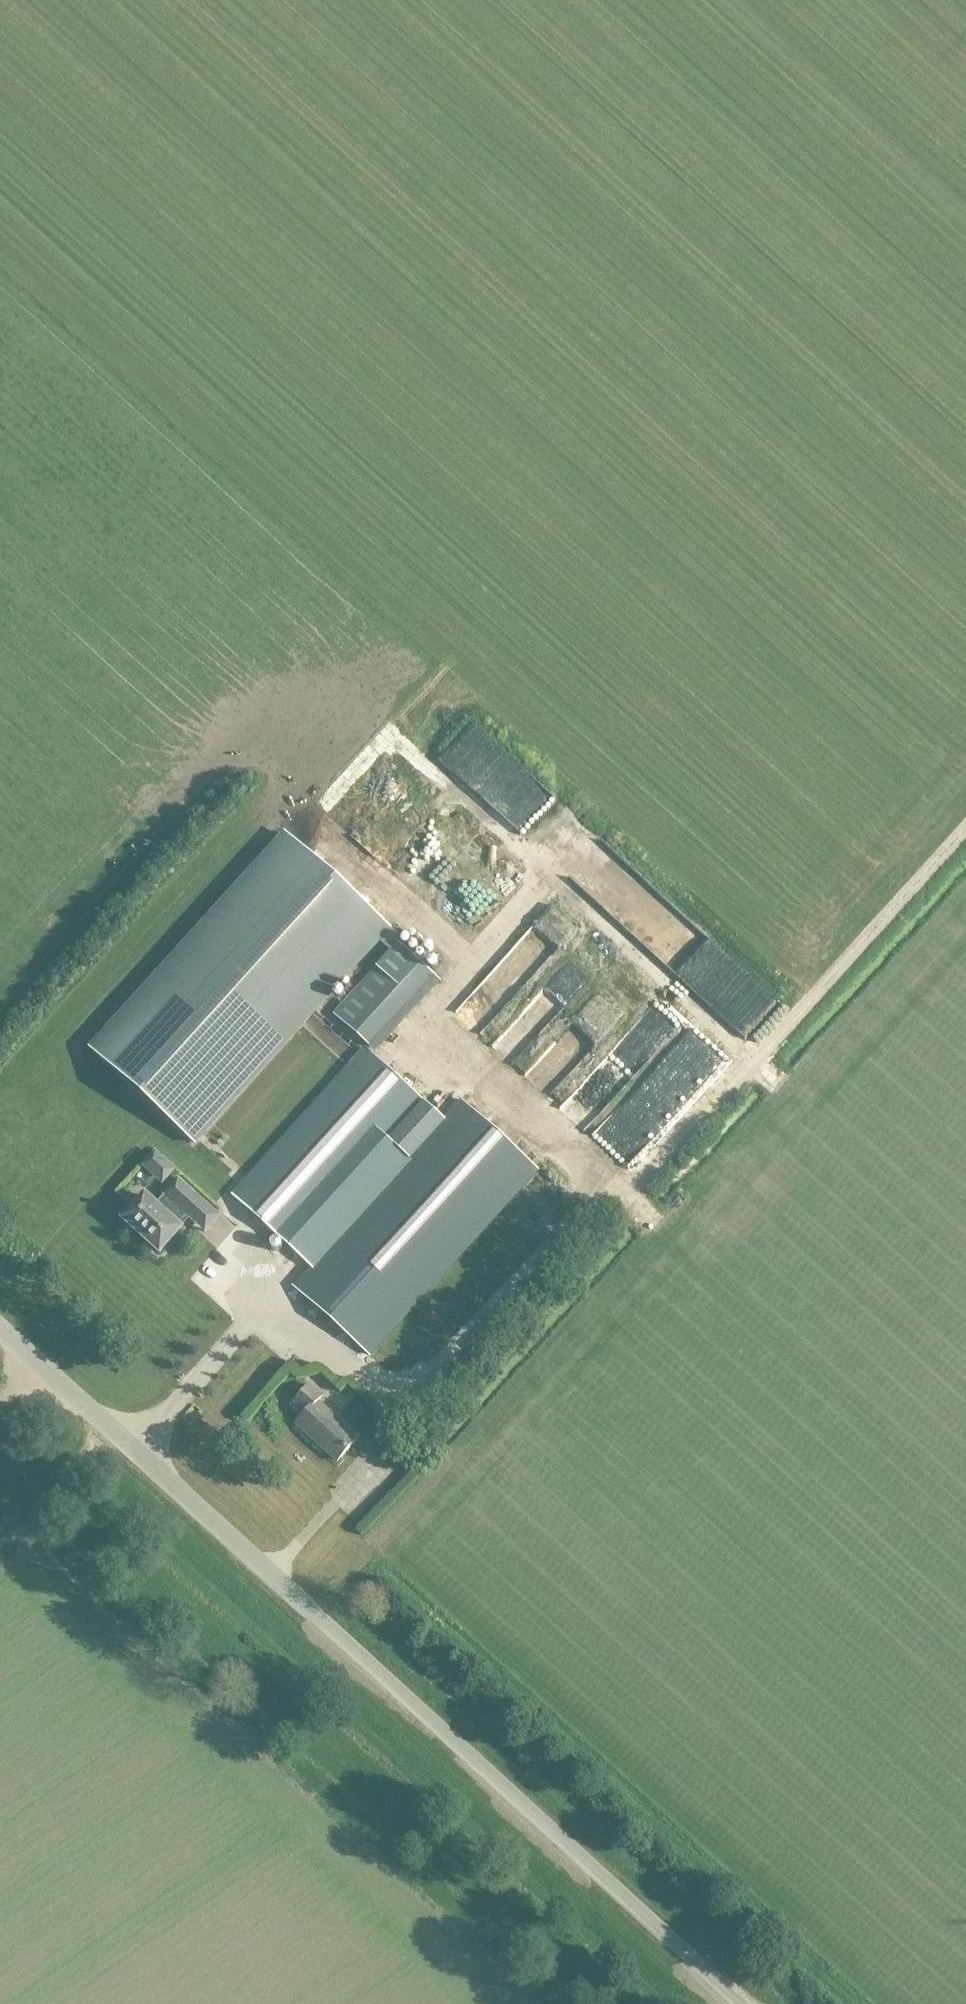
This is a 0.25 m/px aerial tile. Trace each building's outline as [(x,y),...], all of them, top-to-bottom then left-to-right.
[(194,1143),(389,928),(287,835),(91,1050),(194,1143)] [(749,1029),(773,1005),(704,936),(695,945),(642,892),(617,917),(653,953),(664,941),(682,959),(674,966),(743,1035),(749,1029)] [(434,974),(398,942),(333,1016),(369,1048),(434,974)] [(570,1060),(611,1015),(587,993),(546,1038),(570,1060)] [(603,1121),(636,1146),(709,1049),(675,1024),(603,1121)] [(462,1101),(409,1159),(389,1141),(425,1102),(366,1049),(233,1196),(239,1202),(249,1211),(303,1260),(320,1241),(318,1240),(323,1234),(314,1225),(336,1201),(355,1219),(293,1287),(369,1355),(538,1169),(462,1101)] [(218,1218),(219,1216),(179,1180),(164,1196),(165,1196),(156,1206),(146,1197),(124,1220),(157,1250),(160,1253),(181,1229),(178,1226),(187,1216),(204,1231),(205,1232),(206,1231),(218,1218)] [(359,1438),(318,1401),(323,1397),(310,1385),(294,1403),(306,1414),(296,1425),(337,1462),(359,1438)]
